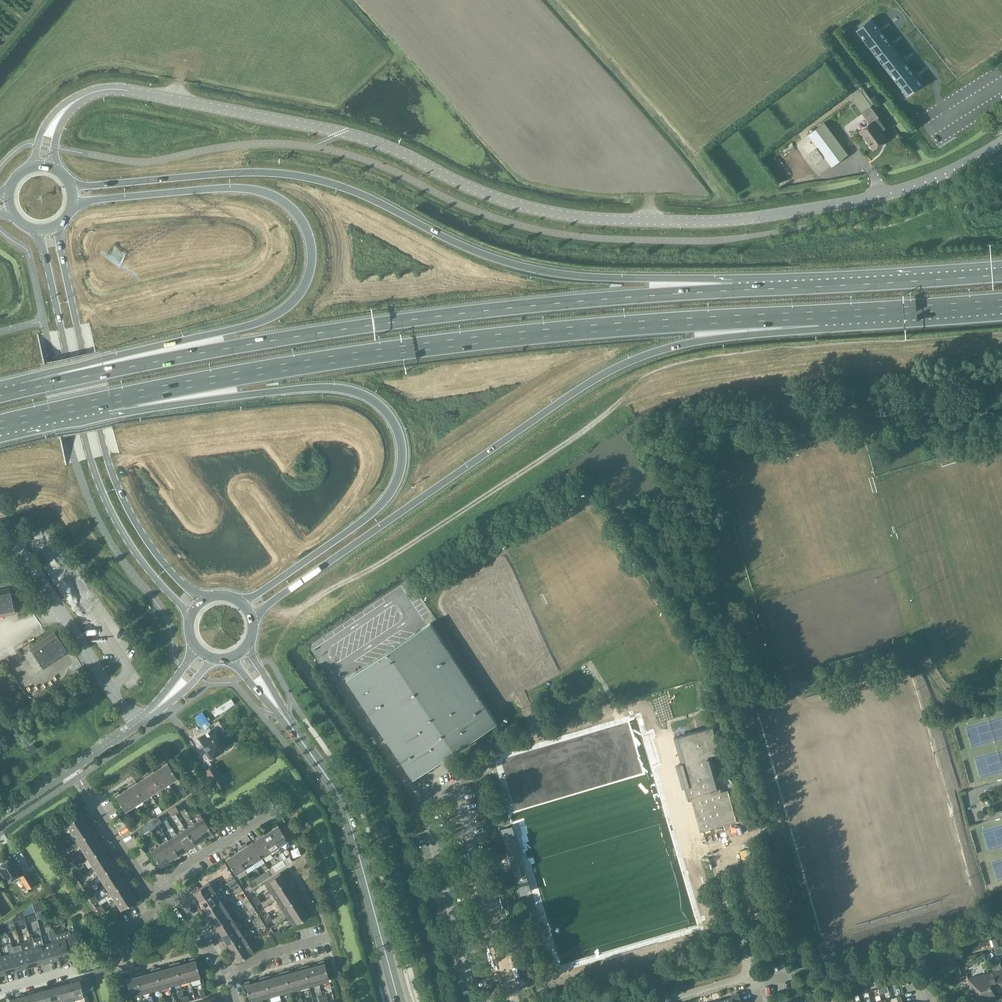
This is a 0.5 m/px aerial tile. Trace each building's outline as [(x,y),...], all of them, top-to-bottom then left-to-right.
[(891,24),(898,19),(885,0),(877,6),(891,24)] [(856,30),(870,49),(886,37),(872,18),(856,30)] [(870,49),(877,57),(892,45),(886,37),(870,49)] [(877,57),(883,65),(898,52),(892,45),(877,57)] [(883,65),(889,73),(904,60),(898,52),(883,65)] [(889,73),(895,81),(910,68),(904,60),(889,73)] [(895,81),(901,89),(917,76),(910,68),(895,81)] [(856,70),(852,72),(856,81),(861,79),(856,70)] [(917,76),(901,89),(907,96),(907,97),(923,84),(917,77),(917,76)] [(862,112),(871,105),(874,103),(864,90),(852,99),(862,112)] [(870,123),(859,131),(874,150),(887,140),(881,132),(886,128),(878,118),(880,117),(871,105),(861,112),(870,123)] [(808,134),(825,156),(832,166),(848,154),(824,122),(808,134)] [(0,591),(0,616),(13,613),(8,589),(0,591)] [(387,737),(471,681),(431,622),(348,678),(387,737)] [(67,652),(54,633),(31,648),(44,668),(67,652)] [(387,737),(414,779),(498,723),(471,681),(387,737)] [(726,751),(718,725),(675,738),(683,763),(679,764),(689,797),(692,796),(702,831),(738,821),(729,790),(723,792),(712,755),(726,751)] [(226,750),(225,749),(234,743),(228,734),(224,737),(217,726),(199,738),(203,745),(201,746),(210,760),(226,750)] [(33,744),(29,746),(27,748),(30,753),(37,749),(33,744)] [(163,766),(158,769),(168,784),(177,778),(166,761),(162,764),(163,766)] [(204,771),(218,791),(227,785),(214,764),(204,771)] [(168,784),(158,769),(154,771),(153,770),(149,772),(160,789),(168,784)] [(160,789),(149,772),(145,775),(146,777),(141,780),(151,795),(160,789)] [(151,795),(141,780),(137,783),(135,781),(132,783),(142,800),(151,795)] [(142,800),(132,783),(127,786),(129,788),(124,791),(134,806),(142,800)] [(124,791),(119,794),(118,792),(114,794),(125,811),(134,806),(124,791)] [(71,832),(86,823),(83,818),(85,817),(82,813),(65,823),(71,832)] [(194,823),(203,838),(208,835),(209,837),(213,834),(202,817),(194,823)] [(86,823),(71,832),(77,841),(93,830),(91,826),(89,827),(86,823)] [(185,829),(196,846),(200,843),(199,841),(203,838),(194,823),(185,829)] [(274,828),(269,831),(279,846),(288,841),(277,824),(273,827),(274,828)] [(511,827),(503,829),(504,834),(511,858),(521,856),(515,834),(513,826),(511,827)] [(196,846),(185,829),(176,834),(186,849),(191,846),(192,848),(196,846)] [(82,849),(97,840),(94,835),(96,834),(93,830),(77,841),(82,849)] [(279,846),(269,831),(265,834),(263,832),(259,835),(270,852),(279,846)] [(186,849),(176,834),(168,840),(179,857),(183,854),(181,852),(186,849)] [(270,852),(259,835),(255,838),(257,839),(252,842),(262,857),(270,852)] [(88,858),(104,847),(102,843),(100,844),(97,840),(82,849),(88,858)] [(159,845),(169,860),(173,857),(175,859),(179,857),(168,840),(159,845)] [(262,857),(252,842),(247,845),(246,843),(242,846),(253,863),(262,857)] [(159,845),(150,851),(161,868),(165,865),(164,863),(169,860),(159,845)] [(253,863),(242,846),(238,849),(239,850),(235,853),(244,868),(253,863)] [(93,867),(108,857),(105,852),(107,851),(104,847),(88,858),(93,867)] [(236,874),(244,868),(235,853),(230,856),(229,854),(225,857),(236,874)] [(7,883),(22,873),(12,857),(0,865),(0,872),(7,883)] [(99,875),(116,864),(113,860),(111,862),(108,857),(93,867),(99,875)] [(282,859),(277,863),(281,869),(285,866),(286,866),(283,861),(282,859)] [(104,884),(119,874),(116,870),(118,868),(116,864),(99,875),(104,884)] [(524,864),(514,867),(522,896),(531,893),(532,893),(524,864)] [(27,889),(35,884),(28,872),(20,877),(24,883),(27,889)] [(271,892),(287,881),(285,877),(283,878),(280,873),(265,883),(271,892)] [(110,892),(127,882),(124,878),(122,879),(119,874),(104,884),(110,892)] [(271,892),(276,900),(291,890),(288,886),(290,885),(287,881),(271,892)] [(115,901),(130,891),(127,887),(129,886),(127,882),(110,892),(115,901)] [(199,901),(214,891),(209,882),(192,893),(195,898),(196,896),(199,901)] [(50,890),(41,896),(43,900),(52,893),(50,890)] [(276,900),(282,909),(298,898),(296,894),(294,895),(291,890),(276,900)] [(130,891),(115,901),(121,910),(138,899),(135,895),(133,896),(130,891)] [(214,891),(199,901),(202,906),(201,907),(203,911),(220,900),(214,891)] [(282,909),(287,917),(302,908),(299,903),(301,902),(298,898),(282,909)] [(42,899),(32,904),(34,911),(34,912),(45,908),(42,899)] [(210,918),(225,908),(220,900),(203,911),(206,915),(207,913),(210,918)] [(32,904),(23,911),(24,915),(34,911),(32,904)] [(214,928),(231,917),(225,908),(210,918),(213,923),(212,924),(214,928)] [(302,908),(287,917),(293,926),(310,915),(307,911),(305,912),(302,908)] [(23,911),(16,915),(17,920),(25,918),(23,911)] [(236,926),(231,917),(214,928),(217,932),(219,931),(221,935),(236,926)] [(13,919),(6,923),(9,932),(16,930),(13,919)] [(242,934),(236,926),(221,935),(224,940),(223,941),(225,945),(242,934)] [(55,936),(50,937),(52,942),(54,942),(58,959),(69,956),(67,946),(73,944),(69,930),(54,934),(55,936)] [(242,934),(225,945),(228,949),(230,948),(233,952),(248,943),(242,934)] [(43,945),(42,945),(41,940),(33,942),(29,943),(30,948),(33,948),(37,964),(48,961),(43,945)] [(22,951),(27,967),(37,964),(33,948),(30,948),(29,943),(29,941),(21,944),(23,950),(22,951)] [(52,942),(43,945),(48,961),(58,959),(54,942),(52,942)] [(233,952),(235,957),(234,958),(236,963),(253,952),(248,943),(233,952)] [(22,951),(20,946),(12,948),(8,949),(9,954),(11,953),(16,970),(27,967),(22,951)] [(5,973),(16,970),(11,953),(9,954),(1,956),(5,973)] [(191,962),(185,963),(190,980),(200,978),(195,958),(190,960),(191,962)] [(319,962),(319,965),(314,966),(319,983),(329,981),(324,961),(319,962)] [(190,980),(185,963),(180,965),(179,962),(175,964),(180,983),(190,980)] [(992,985),(994,991),(1001,988),(1001,983),(996,963),(992,964),(994,971),(988,973),(992,985)] [(180,983),(175,964),(170,965),(171,967),(166,968),(170,986),(180,983)] [(309,986),(319,983),(314,966),(309,968),(308,965),(304,967),(309,986)] [(299,989),(309,986),(304,967),(299,968),(300,970),(294,971),(299,989)] [(170,986),(166,968),(160,970),(160,968),(155,969),(160,988),(170,986)] [(160,988),(155,969),(151,970),(151,972),(146,974),(151,991),(160,988)] [(284,972),(289,991),(299,989),(294,971),(289,973),(289,971),(284,972)] [(289,991),(284,972),(279,973),(280,975),(275,977),(279,994),(289,991)] [(151,991),(146,974),(141,975),(140,973),(136,974),(141,994),(151,991)] [(992,985),(988,973),(969,979),(972,991),(992,985)] [(136,974),(131,976),(132,978),(126,979),(131,997),(141,994),(136,974)] [(279,994),(275,977),(269,978),(269,976),(264,977),(270,997),(279,994)] [(270,997),(264,977),(260,979),(260,981),(255,982),(260,999),(270,997)] [(73,1000),(71,1000),(72,1001),(76,1001),(75,999),(84,997),(79,980),(69,983),(73,1000)] [(255,982),(250,984),(249,981),(244,983),(249,1001),(250,1001),(260,999),(255,982)] [(71,1000),(73,1000),(69,983),(58,986),(62,1001),(64,1001),(71,1000)] [(972,991),(975,1001),(980,1001),(996,998),(994,991),(992,985),(972,991)] [(58,986),(47,989),(51,1001),(62,1001),(58,986)] [(47,989),(37,992),(40,1001),(51,1001),(47,989)] [(37,992),(26,994),(28,1001),(40,1001),(37,992)]
